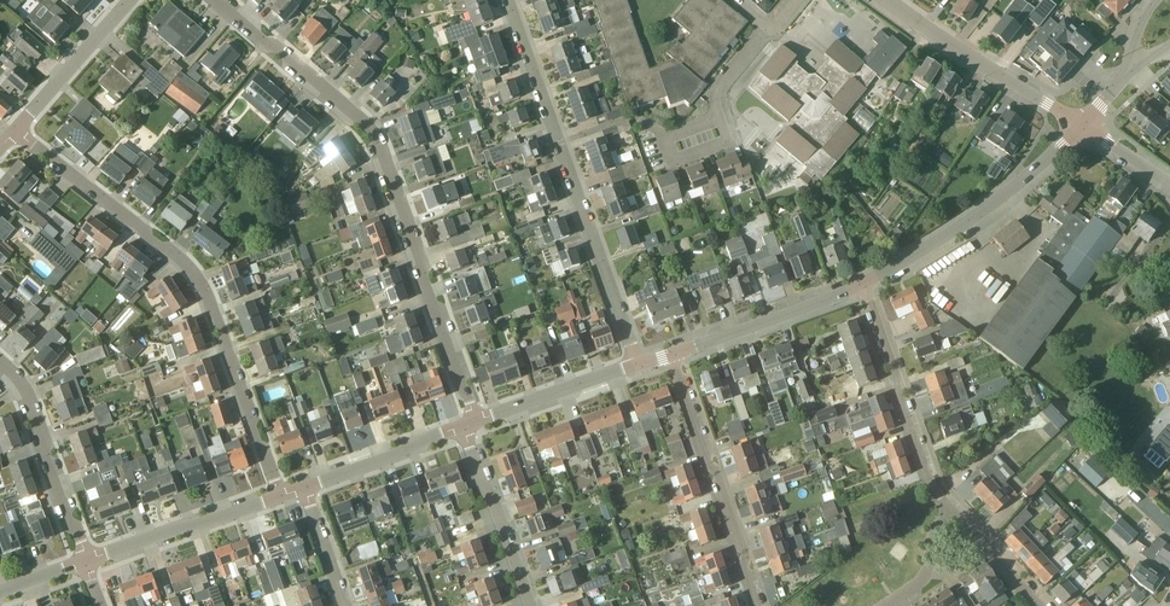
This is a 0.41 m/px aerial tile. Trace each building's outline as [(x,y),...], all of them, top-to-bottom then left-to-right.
[(20,5),(15,0),(0,0),(13,12),(20,5)] [(89,0),(61,0),(80,16),(92,2),(89,0)] [(272,11),(279,17),(278,18),(282,22),(283,21),(285,22),(305,0),(304,0),(281,0),(272,11)] [(450,4),(452,7),(454,7),(457,16),(467,12),(487,5),(485,0),(449,0),(450,4)] [(563,0),(539,0),(540,3),(535,5),(540,20),(567,10),(567,11),(575,8),(572,0),(569,0),(564,2),(563,0)] [(601,24),(599,24),(602,30),(612,62),(614,69),(617,77),(618,77),(627,104),(628,107),(637,103),(639,107),(648,104),(647,100),(657,97),(658,100),(667,97),(670,106),(685,101),(691,101),(701,89),(696,85),(699,82),(701,83),(708,76),(705,73),(712,65),(715,68),(721,60),(715,55),(718,51),(721,54),(734,39),(731,36),(738,28),(741,31),(747,23),(720,0),(695,0),(692,3),(689,0),(676,15),(679,18),(676,22),(690,34),(681,45),(676,42),(666,54),(673,59),(672,62),(649,70),(646,61),(642,62),(639,52),(642,51),(636,32),(632,34),(629,24),(632,23),(631,17),(628,18),(627,13),(631,12),(629,8),(627,0),(592,0),(601,24)] [(974,0),(961,0),(958,4),(959,5),(954,14),(967,22),(977,6),(973,3),(974,0)] [(1083,0),(1067,0),(1080,11),(1087,3),(1083,0)] [(1129,5),(1123,0),(1106,0),(1102,4),(1101,3),(1095,10),(1105,19),(1111,12),(1117,18),(1129,5)] [(174,16),(178,11),(179,11),(169,2),(150,24),(160,32),(165,26),(180,40),(173,48),(182,56),(203,32),(194,23),(190,28),(189,27),(188,28),(174,16)] [(64,24),(69,18),(55,5),(41,20),(32,12),(27,18),(33,23),(33,24),(55,44),(61,37),(64,37),(67,34),(67,31),(69,28),(64,24)] [(388,11),(381,5),(376,10),(383,16),(388,11)] [(475,28),(493,22),(487,5),(467,12),(470,22),(437,33),(442,47),(453,43),(452,43),(458,41),(465,38),(478,34),(475,28)] [(1020,28),(1033,11),(1027,5),(1013,23),(1005,17),(991,34),(1006,46),(1020,28)] [(343,7),(333,19),(340,25),(350,13),(343,7)] [(313,47),(326,32),(318,25),(327,15),(320,9),(303,28),(306,30),(301,36),(313,47)] [(573,26),(567,11),(567,10),(540,20),(545,35),(563,29),(566,37),(575,33),(590,28),(587,20),(573,26)] [(396,23),(391,14),(384,22),(391,28),(396,23)] [(1088,36),(1091,33),(1082,25),(1080,29),(1066,17),(1058,26),(1059,26),(1056,29),(1067,38),(1066,40),(1068,42),(1067,42),(1083,56),(1095,42),(1088,36)] [(1059,26),(1058,26),(1050,19),(1025,48),(1033,54),(1028,60),(1057,86),(1068,73),(1067,72),(1076,62),(1061,49),(1067,42),(1068,42),(1066,40),(1067,38),(1056,29),(1059,26)] [(596,32),(597,32),(595,26),(590,28),(575,33),(578,41),(597,34),(596,32)] [(45,51),(36,43),(18,27),(8,39),(35,63),(45,51)] [(410,34),(413,43),(420,40),(421,40),(418,31),(410,34)] [(819,179),(821,181),(859,136),(845,124),(847,120),(844,117),(867,90),(865,89),(876,77),(880,80),(906,49),(891,37),(889,39),(880,31),(872,41),(878,45),(863,63),(836,40),(824,55),(828,59),(815,75),(809,76),(793,62),(796,58),(781,45),(758,73),(759,74),(748,87),(761,99),(791,125),(776,143),(806,169),(804,172),(804,173),(799,179),(806,185),(811,180),(815,184),(819,179)] [(502,50),(496,34),(480,40),(478,34),(465,38),(458,41),(459,45),(462,52),(469,49),(473,61),(502,50)] [(361,88),(379,67),(368,58),(371,54),(372,56),(383,44),(372,35),(365,44),(354,56),(347,64),(355,70),(349,77),(361,88)] [(356,42),(348,52),(354,56),(365,44),(359,39),(356,42)] [(334,64),(346,50),(333,40),(321,54),(334,64)] [(556,65),(581,56),(576,42),(571,44),(571,43),(551,50),(556,65)] [(228,69),(239,56),(226,45),(215,58),(210,54),(201,64),(221,81),(230,71),(228,69)] [(33,82),(25,75),(31,67),(25,62),(27,60),(18,52),(17,53),(11,48),(7,52),(6,52),(0,59),(0,62),(7,69),(0,77),(0,90),(2,91),(4,88),(10,94),(15,87),(22,94),(33,82)] [(492,73),(508,67),(502,50),(473,61),(473,62),(477,74),(475,75),(476,77),(477,81),(479,85),(482,84),(494,79),(492,73)] [(171,83),(159,73),(145,61),(138,69),(123,55),(121,57),(120,57),(112,68),(113,69),(100,85),(99,84),(99,85),(109,94),(105,99),(113,106),(115,103),(116,104),(141,75),(151,83),(146,89),(157,99),(171,83)] [(583,66),(589,64),(586,55),(582,57),(582,56),(581,57),(581,56),(556,65),(561,80),(585,71),(583,66)] [(171,83),(172,81),(178,75),(183,70),(171,59),(159,73),(171,83)] [(403,67),(413,71),(416,62),(406,59),(403,67)] [(924,93),(940,69),(939,68),(939,66),(934,63),(933,64),(927,60),(921,69),(919,68),(910,81),(917,85),(915,87),(924,93)] [(591,78),(597,75),(614,69),(612,62),(596,68),(595,66),(590,68),(591,70),(589,71),(591,78)] [(186,74),(195,81),(200,76),(196,73),(197,71),(192,67),(186,74)] [(600,83),(617,77),(614,69),(597,75),(600,83)] [(949,100),(961,82),(959,81),(959,79),(955,76),(953,77),(946,73),(928,102),(935,106),(942,95),(949,100)] [(284,95),(269,82),(260,74),(242,95),(256,107),(254,109),(266,119),(264,121),(269,126),(289,103),(282,97),(284,95)] [(387,104),(389,101),(395,95),(389,89),(396,82),(389,76),(370,96),(383,108),(387,103),(387,104)] [(513,81),(502,85),(497,87),(494,79),(482,84),(483,87),(482,87),(484,90),(485,93),(486,97),(487,97),(487,99),(489,99),(492,108),(519,98),(513,81)] [(205,101),(176,80),(174,83),(166,94),(195,115),(206,101),(205,101)] [(902,84),(893,97),(907,106),(914,96),(909,93),(911,90),(902,84)] [(472,88),(474,93),(475,93),(482,90),(479,85),(472,88)] [(597,101),(599,101),(596,93),(599,92),(597,85),(587,89),(587,88),(567,95),(572,110),(597,101)] [(974,121),(982,110),(989,100),(976,92),(973,96),(964,90),(954,107),(962,112),(962,113),(974,121)] [(409,117),(398,121),(403,137),(430,127),(426,115),(456,105),(452,94),(411,108),(414,116),(409,117)] [(12,107),(0,96),(0,118),(2,120),(12,107)] [(96,108),(85,99),(84,98),(69,116),(71,118),(68,122),(67,122),(66,124),(55,137),(63,144),(66,141),(67,142),(83,155),(96,140),(81,127),(96,108)] [(602,116),(597,101),(572,110),(578,125),(597,118),(602,116)] [(624,108),(628,107),(627,104),(609,110),(610,113),(606,114),(609,122),(626,116),(624,108)] [(1163,121),(1143,104),(1130,119),(1160,144),(1169,131),(1169,127),(1169,126),(1169,125),(1169,106),(1166,111),(1169,114),(1163,121)] [(303,111),(300,114),(293,107),(283,119),(305,139),(318,125),(303,111)] [(190,117),(180,108),(173,116),(183,125),(190,117)] [(512,130),(529,124),(523,108),(497,118),(500,125),(509,122),(512,130)] [(1014,136),(1023,123),(1006,111),(996,125),(986,119),(973,136),(982,142),(984,139),(1011,157),(1022,141),(1014,136)] [(469,122),(473,134),(482,131),(478,119),(469,122)] [(198,126),(192,121),(187,128),(193,133),(198,126)] [(628,122),(616,126),(619,134),(631,129),(628,122)] [(218,124),(214,129),(220,133),(223,129),(218,124)] [(408,151),(435,142),(430,127),(403,137),(408,151)] [(488,131),(487,131),(481,134),(484,142),(491,139),(488,131)] [(226,143),(230,138),(225,133),(220,139),(226,143)] [(617,151),(615,148),(611,136),(585,146),(590,161),(617,151)] [(899,158),(904,150),(908,145),(896,137),(888,151),(899,158)] [(332,162),(347,152),(337,138),(323,148),(324,150),(321,152),(315,147),(303,162),(309,170),(328,156),(332,162)] [(535,142),(520,147),(518,140),(482,153),(487,164),(492,162),(493,166),(496,165),(497,167),(503,165),(502,163),(521,156),(525,165),(541,159),(535,142)] [(154,155),(160,148),(156,144),(149,151),(153,154),(154,155)] [(429,159),(424,160),(413,165),(419,183),(446,173),(440,156),(437,149),(427,153),(429,159)] [(256,162),(260,156),(254,151),(250,157),(256,162)] [(596,175),(620,167),(616,152),(617,152),(617,151),(590,161),(596,175)] [(338,169),(340,171),(343,176),(357,166),(347,152),(332,162),(314,175),(319,182),(321,189),(334,184),(332,177),(330,175),(338,169)] [(139,171),(149,159),(141,153),(135,161),(129,157),(123,165),(111,156),(100,170),(109,177),(110,175),(120,183),(119,184),(119,185),(132,171),(130,170),(132,166),(139,171)] [(750,171),(746,160),(738,162),(734,153),(735,158),(728,161),(728,159),(716,163),(726,189),(753,179),(750,171)] [(149,159),(139,171),(147,177),(156,165),(155,164),(158,160),(153,156),(150,160),(149,159)] [(947,156),(942,164),(948,168),(953,160),(947,156)] [(642,159),(637,161),(636,158),(633,160),(634,162),(621,167),(623,174),(645,166),(642,159)] [(1010,164),(1001,158),(996,165),(1005,171),(1010,164)] [(226,163),(231,172),(239,167),(234,159),(226,163)] [(31,173),(19,162),(8,175),(29,192),(39,180),(31,173)] [(720,192),(714,173),(705,176),(701,165),(686,170),(693,191),(687,193),(690,201),(704,196),(704,198),(720,192)] [(626,182),(647,174),(645,166),(623,174),(626,182)] [(552,188),(546,173),(530,179),(527,170),(494,182),(497,192),(521,183),(526,197),(552,188)] [(29,192),(8,175),(0,184),(0,189),(18,205),(29,192)] [(685,187),(678,189),(674,178),(668,181),(666,177),(656,181),(665,206),(681,200),(682,202),(689,200),(690,201),(687,193),(685,187)] [(150,208),(161,194),(141,178),(131,194),(133,192),(143,200),(142,202),(150,208)] [(1122,209),(1123,208),(1136,190),(1121,179),(1107,198),(1108,198),(1094,217),(1106,226),(1112,218),(1115,220),(1120,212),(1112,206),(1115,203),(1122,209)] [(354,202),(370,196),(364,180),(348,186),(354,202)] [(429,211),(447,205),(443,195),(454,191),(452,183),(423,193),(429,211)] [(607,206),(627,199),(622,184),(601,191),(607,206)] [(51,207),(59,198),(48,188),(37,199),(50,208),(51,207)] [(542,208),(557,202),(552,188),(526,197),(529,205),(528,206),(532,214),(525,217),(528,223),(545,217),(542,208)] [(1070,214),(1074,208),(1081,198),(1067,188),(1061,196),(1060,196),(1055,202),(1047,195),(1040,205),(1052,215),(1051,217),(1061,225),(1070,214)] [(294,191),(286,195),(288,201),(297,197),(294,191)] [(337,208),(345,205),(341,192),(333,195),(337,208)] [(179,194),(173,203),(162,217),(170,224),(171,222),(182,230),(180,232),(181,232),(191,217),(190,216),(193,213),(196,208),(179,194)] [(287,216),(311,207),(306,195),(282,204),(287,216)] [(360,218),(376,212),(370,196),(354,202),(360,218)] [(461,211),(475,206),(472,198),(458,203),(461,211)] [(218,261),(230,246),(210,231),(217,223),(212,219),(224,203),(218,199),(211,208),(210,206),(200,219),(207,224),(205,227),(204,226),(192,241),(193,241),(194,240),(204,247),(203,249),(211,255),(213,254),(219,259),(217,260),(218,261)] [(612,221),(632,213),(638,211),(636,205),(630,208),(627,199),(607,206),(612,221)] [(200,219),(210,206),(202,200),(196,208),(193,213),(200,219)] [(30,220),(31,220),(42,230),(48,223),(26,205),(19,212),(29,221),(30,220)] [(341,218),(349,215),(345,205),(337,208),(341,218)] [(651,207),(649,208),(646,209),(647,211),(649,216),(661,212),(658,205),(651,207)] [(739,216),(736,207),(728,209),(731,218),(739,216)] [(758,211),(741,217),(743,222),(760,215),(758,211)] [(454,229),(470,223),(467,213),(434,225),(441,243),(457,237),(454,229)] [(1083,217),(1082,217),(1076,213),(1074,217),(1071,215),(979,339),(1022,372),(1070,308),(1072,304),(1075,299),(1098,267),(1114,247),(1120,237),(1114,233),(1106,227),(1106,226),(1094,217),(1090,222),(1083,217)] [(1140,237),(1148,243),(1160,227),(1151,220),(1151,216),(1148,213),(1144,215),(1143,214),(1126,237),(1123,235),(1121,238),(1120,237),(1114,247),(1126,256),(1140,237)] [(800,240),(811,236),(808,229),(803,215),(792,220),(800,240)] [(4,243),(15,229),(0,216),(0,240),(4,243)] [(541,219),(545,218),(545,217),(528,223),(531,231),(538,228),(544,226),(541,219)] [(95,241),(105,228),(92,218),(81,231),(82,232),(76,240),(81,244),(88,236),(95,241)] [(846,262),(842,253),(853,249),(842,218),(833,222),(834,224),(832,225),(834,229),(826,231),(828,237),(835,235),(836,236),(829,239),(830,240),(822,243),(830,267),(846,262)] [(538,228),(542,238),(545,245),(569,236),(563,219),(547,225),(544,226),(538,228)] [(1029,238),(1018,224),(1016,221),(993,239),(1006,256),(1029,238)] [(380,224),(369,228),(366,229),(364,222),(337,232),(337,233),(330,235),(331,239),(340,236),(344,242),(345,243),(368,235),(371,246),(386,240),(380,224)] [(341,222),(334,224),(337,231),(342,229),(343,229),(341,222)] [(1121,224),(1114,233),(1120,237),(1127,228),(1121,224)] [(813,242),(820,239),(815,226),(808,229),(811,236),(813,242)] [(482,227),(466,233),(469,242),(485,236),(482,227)] [(642,244),(645,251),(647,250),(653,248),(659,246),(654,234),(637,240),(632,227),(617,233),(623,251),(642,244)] [(707,236),(714,233),(712,227),(705,229),(707,236)] [(108,251),(118,238),(105,228),(95,241),(101,246),(95,255),(100,259),(107,250),(108,251)] [(43,231),(38,235),(29,245),(50,263),(59,253),(63,248),(43,231)] [(781,255),(775,240),(776,240),(773,233),(762,238),(765,247),(761,248),(763,252),(749,257),(752,265),(756,264),(760,274),(764,272),(770,289),(786,283),(780,265),(778,265),(775,257),(781,255)] [(66,249),(74,238),(68,234),(60,245),(66,249)] [(731,262),(748,256),(742,241),(741,237),(734,239),(735,244),(726,247),(731,262)] [(378,261),(392,256),(386,240),(371,246),(375,255),(358,261),(363,274),(379,268),(380,268),(378,261)] [(811,265),(808,256),(807,256),(802,242),(794,245),(793,242),(781,247),(787,263),(790,262),(796,279),(812,273),(810,265),(811,265)] [(3,266),(12,256),(0,245),(0,263),(3,266)] [(129,269),(140,255),(127,245),(110,266),(116,271),(122,263),(129,269)] [(574,249),(558,255),(556,247),(542,252),(547,266),(560,261),(564,271),(580,265),(574,249)] [(653,248),(647,250),(650,258),(656,256),(653,248)] [(252,262),(267,257),(266,256),(264,249),(249,254),(252,262)] [(478,264),(479,269),(500,261),(498,255),(487,259),(485,253),(466,260),(463,250),(446,257),(452,273),(463,269),(478,264)] [(310,259),(308,252),(300,255),(302,261),(310,259)] [(129,282),(136,287),(137,285),(153,265),(140,255),(129,269),(136,274),(129,282)] [(524,261),(529,273),(537,270),(532,258),(524,261)] [(103,266),(97,261),(95,264),(89,259),(84,265),(96,275),(103,266)] [(242,280),(242,279),(240,272),(249,269),(246,261),(221,270),(226,285),(242,280)] [(456,284),(462,301),(478,295),(475,286),(494,280),(492,272),(495,270),(496,272),(499,272),(498,270),(505,267),(503,261),(502,261),(500,261),(479,269),(469,273),(471,279),(456,284)] [(751,285),(745,270),(744,266),(725,272),(733,294),(736,301),(738,300),(739,301),(742,300),(743,298),(750,296),(747,286),(751,285)] [(402,285),(397,269),(381,275),(379,268),(363,274),(370,296),(384,291),(402,285)] [(336,282),(333,273),(326,276),(329,284),(336,282)] [(701,283),(698,273),(687,277),(689,283),(691,290),(700,287),(699,283),(701,283)] [(272,290),(290,283),(287,275),(269,282),(272,290)] [(721,301),(729,298),(721,275),(701,283),(699,283),(700,287),(702,293),(701,293),(702,295),(701,297),(702,301),(704,302),(707,311),(722,306),(721,301)] [(232,301),(249,295),(248,294),(258,291),(255,284),(253,285),(251,277),(242,279),(242,280),(226,285),(232,301)] [(160,294),(164,301),(178,292),(169,278),(146,293),(151,300),(160,294)] [(648,284),(646,290),(649,298),(637,302),(639,309),(646,307),(653,325),(668,319),(659,296),(654,281),(654,282),(648,284)] [(119,294),(128,301),(136,293),(137,292),(126,284),(119,294)] [(381,310),(407,300),(402,285),(384,291),(388,300),(379,303),(381,310)] [(282,298),(278,289),(269,292),(273,302),(282,298)] [(918,301),(917,300),(912,289),(889,299),(895,311),(909,304),(914,316),(913,317),(920,332),(934,326),(927,310),(923,312),(918,301)] [(685,316),(681,304),(676,290),(659,296),(668,319),(675,317),(675,319),(685,316)] [(164,320),(177,312),(187,305),(178,292),(164,301),(169,308),(160,314),(164,320)] [(136,293),(128,301),(134,305),(140,297),(136,293)] [(29,302),(35,307),(43,299),(36,294),(34,297),(29,302)] [(472,328),(490,322),(486,310),(496,306),(493,295),(480,300),(482,305),(465,311),(472,328)] [(1141,306),(1128,296),(1121,305),(1134,315),(1141,306)] [(316,303),(314,297),(300,302),(302,308),(303,308),(303,309),(305,308),(305,307),(306,306),(307,307),(309,307),(309,306),(313,304),(313,305),(315,305),(315,304),(316,303)] [(570,304),(567,297),(559,300),(561,304),(562,307),(570,304)] [(241,324),(259,317),(256,309),(265,306),(263,299),(235,309),(241,324)] [(328,300),(320,303),(323,311),(323,312),(331,309),(331,308),(328,300)] [(26,306),(32,311),(35,307),(29,302),(26,306)] [(571,307),(576,321),(585,318),(583,312),(587,310),(584,303),(571,307)] [(8,327),(16,317),(1,304),(0,305),(0,330),(3,332),(8,327)] [(576,322),(576,321),(571,307),(570,305),(555,311),(563,332),(558,334),(568,361),(584,356),(580,344),(570,322),(575,320),(576,322)] [(1113,316),(1118,310),(1112,305),(1107,311),(1113,316)] [(24,352),(36,339),(29,333),(44,315),(35,307),(32,311),(25,319),(12,332),(16,335),(12,340),(24,352)] [(517,320),(530,315),(527,307),(514,311),(517,320)] [(281,315),(279,311),(279,310),(271,313),(273,318),(274,318),(281,315)] [(590,333),(597,351),(613,345),(601,312),(589,316),(592,323),(597,322),(599,329),(590,333)] [(1169,337),(1169,312),(1157,318),(1160,326),(1162,325),(1168,338),(1169,337)] [(399,335),(417,328),(412,313),(384,323),(386,329),(395,326),(399,335)] [(328,335),(351,326),(347,314),(323,322),(328,335)] [(98,320),(93,315),(90,319),(87,323),(91,327),(98,320)] [(246,339),(273,329),(271,322),(261,325),(259,317),(241,324),(246,339)] [(180,334),(183,341),(200,335),(194,319),(168,329),(171,337),(180,334)] [(323,328),(320,319),(315,321),(318,330),(323,328)] [(375,319),(360,324),(356,326),(359,336),(379,329),(375,319)] [(917,359),(935,352),(935,354),(951,348),(948,339),(959,335),(969,332),(954,320),(939,325),(942,332),(930,337),(930,336),(916,341),(917,343),(912,344),(917,359)] [(842,343),(860,336),(855,321),(837,327),(842,343)] [(105,328),(99,322),(98,322),(93,328),(100,334),(105,328)] [(1149,331),(1142,325),(1134,334),(1141,340),(1149,331)] [(161,330),(160,327),(153,330),(155,335),(162,332),(161,330)] [(46,371),(65,350),(58,343),(63,337),(53,328),(34,348),(41,354),(34,361),(46,371)] [(391,355),(423,344),(417,328),(399,335),(401,342),(388,347),(391,355)] [(477,342),(491,337),(489,329),(474,334),(477,342)] [(179,360),(194,355),(205,350),(200,335),(183,341),(173,345),(171,346),(175,358),(178,357),(179,360)] [(842,343),(845,352),(847,358),(866,352),(860,336),(842,343)] [(280,337),(250,348),(255,363),(273,356),(285,351),(280,337)] [(554,353),(549,337),(533,342),(535,348),(526,351),(535,376),(541,373),(541,371),(550,367),(546,355),(554,353)] [(800,349),(809,346),(807,339),(797,342),(800,349)] [(773,348),(774,350),(784,379),(792,376),(791,373),(799,371),(789,345),(781,347),(780,345),(773,348)] [(102,347),(76,356),(79,367),(106,358),(102,347)] [(133,360),(138,355),(131,348),(126,353),(133,360)] [(499,361),(507,383),(514,381),(514,380),(520,378),(516,366),(524,364),(518,348),(505,353),(507,358),(499,361)] [(774,350),(758,356),(768,382),(769,384),(784,379),(774,350)] [(415,354),(418,361),(426,358),(423,351),(415,354)] [(507,383),(499,361),(495,351),(487,354),(489,358),(483,360),(493,388),(499,386),(507,383)] [(847,358),(852,374),(871,367),(866,352),(847,358)] [(371,369),(382,365),(384,364),(389,362),(386,354),(368,361),(371,369)] [(946,362),(949,372),(969,364),(968,361),(971,360),(968,354),(946,362)] [(838,361),(836,355),(827,359),(829,365),(838,361)] [(261,378),(283,370),(285,375),(305,368),(303,361),(287,367),(285,361),(276,365),(273,356),(255,363),(261,378)] [(393,361),(398,375),(408,372),(403,358),(393,361)] [(118,363),(122,374),(130,371),(126,360),(118,363)] [(200,381),(215,376),(209,360),(184,368),(187,374),(196,371),(200,381)] [(750,375),(745,360),(729,366),(734,382),(742,379),(746,390),(761,385),(757,373),(750,375)] [(384,364),(388,375),(389,377),(390,377),(398,374),(393,361),(392,362),(389,362),(384,364)] [(838,361),(829,365),(831,372),(841,368),(838,361)] [(158,363),(140,369),(143,378),(161,371),(158,363)] [(349,366),(341,369),(344,377),(352,374),(351,374),(349,366)] [(849,392),(865,386),(877,382),(871,367),(852,374),(856,383),(847,386),(849,392)] [(58,406),(82,397),(76,378),(83,375),(80,368),(63,374),(67,385),(52,390),(58,406)] [(431,402),(444,397),(435,370),(428,372),(431,380),(424,383),(431,402)] [(726,380),(719,382),(715,371),(700,376),(703,385),(702,386),(704,390),(705,390),(706,394),(715,391),(719,404),(732,399),(726,380)] [(930,394),(962,382),(960,378),(958,372),(945,377),(943,372),(924,379),(930,394)] [(356,384),(358,390),(366,387),(361,373),(353,376),(356,384)] [(431,402),(424,383),(421,375),(406,381),(416,407),(431,402)] [(196,401),(221,392),(215,376),(200,381),(203,391),(195,394),(194,394),(196,401)] [(814,397),(807,380),(796,384),(803,401),(814,397)] [(983,399),(1001,392),(996,381),(979,388),(983,399)] [(935,409),(952,402),(953,404),(967,399),(962,382),(930,394),(935,409)] [(1028,399),(1038,395),(1033,382),(1023,386),(1028,399)] [(362,403),(358,390),(356,384),(350,386),(352,392),(349,393),(353,403),(341,408),(334,387),(328,389),(338,416),(341,415),(347,432),(363,426),(356,406),(362,403)] [(404,411),(395,385),(393,386),(387,388),(390,395),(383,397),(390,416),(404,411)] [(673,405),(672,403),(667,389),(649,395),(658,420),(666,417),(663,409),(673,405)] [(141,391),(139,399),(146,401),(148,393),(141,391)] [(390,416),(383,397),(377,400),(374,392),(366,395),(376,421),(390,416)] [(843,392),(828,397),(832,407),(833,406),(846,401),(843,392)] [(636,413),(639,423),(641,422),(650,419),(652,422),(658,420),(649,395),(632,401),(636,413)] [(1042,404),(1038,395),(1028,399),(1027,399),(1031,408),(1032,408),(1042,404)] [(850,426),(888,413),(882,396),(859,404),(861,411),(846,417),(850,426)] [(63,422),(88,413),(86,407),(77,409),(74,401),(83,398),(82,397),(58,406),(63,422)] [(156,409),(163,407),(160,397),(153,400),(156,409)] [(740,397),(732,399),(737,414),(738,414),(740,420),(746,418),(744,412),(745,412),(740,397)] [(1042,413),(1050,422),(1058,430),(1075,415),(1059,398),(1042,413)] [(217,430),(232,425),(225,402),(210,407),(217,430)] [(301,417),(296,405),(295,402),(287,405),(292,420),(301,417)] [(304,402),(296,405),(301,417),(308,415),(309,414),(304,402)] [(785,424),(777,402),(768,405),(775,428),(785,424)] [(96,419),(109,414),(106,404),(93,409),(96,419)] [(946,438),(978,427),(970,405),(956,410),(958,415),(949,418),(949,420),(940,423),(946,438)] [(616,434),(625,431),(626,430),(618,406),(601,412),(611,443),(618,441),(616,434)] [(832,407),(821,411),(814,414),(807,417),(810,427),(819,425),(837,418),(833,406),(832,407)] [(325,408),(318,410),(321,419),(311,423),(318,442),(332,437),(329,427),(332,426),(325,408)] [(786,414),(789,421),(797,418),(794,411),(786,414)] [(604,446),(611,443),(601,412),(582,419),(588,435),(596,433),(598,439),(601,438),(604,446)] [(178,428),(190,424),(186,413),(174,417),(178,428)] [(888,413),(850,426),(852,433),(869,427),(869,429),(877,426),(880,434),(894,429),(888,413)] [(96,419),(99,428),(113,423),(109,414),(96,419)] [(16,433),(10,417),(0,421),(0,438),(16,433)] [(304,447),(298,432),(290,434),(285,420),(274,424),(279,439),(278,439),(283,455),(304,447)] [(632,425),(633,427),(641,449),(649,446),(645,433),(641,423),(641,422),(639,423),(632,425)] [(566,444),(575,441),(569,424),(551,430),(562,461),(571,458),(566,444)] [(1169,425),(1166,426),(1165,428),(1166,429),(1149,448),(1166,462),(1169,458),(1169,425)] [(200,446),(194,431),(193,427),(192,427),(193,428),(181,432),(188,450),(200,446)] [(633,427),(626,430),(625,431),(632,452),(641,449),(633,427)] [(75,454),(92,448),(89,440),(99,437),(96,428),(69,438),(75,454)] [(202,428),(194,431),(200,446),(208,443),(202,428)] [(731,443),(742,439),(745,438),(742,429),(728,434),(731,443)] [(820,429),(812,431),(814,437),(815,439),(823,436),(820,429)] [(564,466),(562,461),(551,430),(533,437),(539,453),(551,449),(553,454),(552,454),(553,459),(546,461),(549,471),(564,466)] [(814,437),(812,431),(811,430),(805,432),(807,439),(814,437)] [(1072,430),(1063,438),(1071,446),(1080,438),(1072,430)] [(0,438),(0,446),(3,454),(21,448),(16,433),(0,438)] [(141,436),(143,443),(151,441),(148,433),(141,436)] [(871,435),(853,441),(856,449),(874,442),(871,435)] [(816,439),(820,448),(826,446),(823,436),(816,439)] [(234,473),(227,455),(219,437),(210,440),(212,445),(214,448),(210,450),(208,450),(218,478),(234,473)] [(238,439),(239,441),(241,447),(248,445),(245,437),(238,439)] [(583,441),(589,460),(597,457),(590,438),(583,441)] [(736,464),(754,458),(751,449),(760,446),(758,440),(731,449),(736,464)] [(803,443),(807,454),(816,451),(812,440),(803,443)] [(227,455),(234,473),(248,467),(241,447),(239,441),(231,443),(234,452),(227,455)] [(582,462),(589,460),(583,441),(575,443),(582,462)] [(620,447),(618,441),(611,443),(614,449),(620,447)] [(687,458),(681,441),(667,445),(673,463),(687,458)] [(876,468),(904,458),(898,441),(883,447),(887,456),(874,461),(876,468)] [(536,465),(534,458),(530,447),(520,451),(514,453),(498,459),(504,476),(536,465)] [(100,473),(121,465),(129,462),(126,454),(120,456),(120,455),(109,459),(106,451),(94,455),(92,448),(75,454),(80,470),(96,465),(98,472),(100,472),(100,473)] [(175,470),(168,449),(161,452),(168,472),(175,470)] [(741,479),(768,470),(768,468),(766,464),(763,455),(754,458),(736,464),(741,479)] [(973,491),(984,502),(999,488),(1002,485),(1005,483),(1008,480),(1014,474),(996,455),(995,456),(980,470),(987,478),(973,491)] [(160,500),(151,474),(145,458),(129,463),(129,462),(121,465),(127,480),(128,485),(135,482),(132,473),(141,470),(145,483),(137,486),(144,506),(160,500)] [(208,482),(204,471),(199,458),(190,461),(191,463),(189,463),(188,462),(186,460),(184,460),(181,460),(178,462),(176,463),(174,466),(177,474),(182,472),(188,489),(208,482)] [(891,481),(910,474),(904,458),(876,468),(879,475),(888,472),(891,481)] [(1096,488),(1109,474),(1092,458),(1078,472),(1096,488)] [(15,484),(32,478),(26,461),(9,467),(3,469),(0,470),(0,475),(4,488),(15,484)] [(803,465),(806,475),(811,474),(807,463),(803,465)] [(462,480),(461,481),(455,464),(440,470),(446,487),(454,484),(459,495),(466,493),(466,491),(468,491),(466,483),(463,484),(462,480)] [(679,486),(694,481),(689,464),(664,473),(667,480),(676,477),(679,486)] [(100,473),(98,474),(114,517),(130,511),(123,492),(122,492),(122,493),(114,496),(109,482),(118,479),(120,482),(127,480),(121,465),(100,473)] [(511,494),(527,488),(523,477),(527,475),(528,477),(540,473),(536,465),(504,476),(511,494)] [(806,476),(806,475),(803,465),(779,473),(780,478),(771,481),(745,491),(750,506),(777,496),(773,486),(782,483),(782,484),(806,476)] [(647,487),(663,481),(658,468),(642,475),(647,487)] [(839,468),(830,473),(835,481),(844,477),(839,468)] [(818,473),(820,479),(828,476),(825,469),(819,471),(818,473)] [(425,494),(429,506),(441,502),(440,499),(449,496),(446,487),(440,470),(425,475),(431,492),(425,494)] [(177,494),(170,474),(161,477),(158,471),(151,474),(160,500),(177,494)] [(107,519),(114,517),(98,474),(82,480),(86,492),(95,488),(100,500),(90,504),(97,522),(98,522),(99,524),(108,521),(107,519)] [(1029,500),(1046,482),(1038,475),(1021,492),(1029,500)] [(32,478),(15,484),(19,494),(2,500),(7,512),(8,512),(14,510),(20,507),(18,502),(38,495),(32,478)] [(424,504),(419,490),(415,479),(398,485),(403,500),(413,497),(416,506),(424,504)] [(685,502),(700,497),(694,481),(679,486),(682,496),(673,499),(676,507),(685,504),(685,502)] [(890,489),(887,482),(875,487),(878,493),(890,489)] [(999,488),(984,502),(995,514),(1008,502),(1009,503),(1017,496),(1005,483),(1002,485),(999,488)] [(1160,491),(1153,486),(1148,494),(1155,499),(1160,491)] [(393,516),(388,501),(384,490),(368,496),(370,502),(362,505),(366,517),(369,524),(376,522),(376,521),(377,520),(377,522),(393,516)] [(1042,501),(1047,496),(1043,492),(1038,497),(1042,501)] [(755,521),(782,511),(780,505),(780,506),(777,496),(750,506),(755,521)] [(519,518),(538,511),(533,497),(514,504),(519,518)] [(27,506),(30,513),(42,508),(39,501),(27,506)] [(833,501),(823,506),(825,512),(828,518),(838,514),(833,501)] [(362,505),(351,509),(349,502),(333,508),(340,526),(357,520),(358,523),(355,524),(357,527),(359,526),(361,532),(367,530),(366,528),(369,526),(369,524),(366,517),(362,505)] [(1103,512),(1109,506),(1104,502),(1099,508),(1103,512)] [(556,529),(552,520),(565,515),(561,506),(540,513),(542,517),(526,523),(532,538),(556,529)] [(694,530),(709,525),(704,509),(679,517),(682,525),(691,521),(694,530)] [(32,527),(37,543),(53,537),(47,521),(46,521),(43,511),(25,517),(29,528),(32,527)] [(611,511),(602,514),(605,522),(613,519),(611,511)] [(1016,532),(1004,542),(1015,553),(1028,540),(1029,540),(1033,536),(1025,527),(1033,518),(1026,511),(1010,526),(1016,532)] [(1069,518),(1062,511),(1054,518),(1061,525),(1069,518)] [(460,527),(474,522),(471,513),(457,517),(460,527)] [(799,521),(796,513),(787,516),(775,520),(777,526),(759,532),(764,548),(782,541),(785,540),(782,531),(794,527),(792,523),(799,521)] [(446,531),(441,518),(435,521),(439,534),(446,531)] [(1110,529),(1128,546),(1138,535),(1120,518),(1110,529)] [(17,519),(10,522),(12,525),(0,530),(0,544),(4,555),(21,548),(17,539),(24,537),(17,519)] [(584,529),(581,520),(573,523),(576,532),(584,529)] [(618,524),(623,529),(627,524),(622,520),(618,524)] [(304,522),(298,524),(301,532),(307,530),(304,522)] [(560,537),(576,532),(573,523),(556,527),(560,537)] [(278,530),(283,545),(286,554),(287,554),(291,564),(307,558),(302,545),(304,544),(302,540),(300,540),(295,524),(278,530)] [(1056,524),(1050,530),(1054,535),(1061,529),(1056,524)] [(1084,528),(1079,524),(1076,527),(1075,528),(1079,532),(1084,528)] [(428,527),(431,537),(438,534),(435,525),(428,527)] [(700,547),(715,542),(709,525),(694,530),(698,540),(688,544),(691,551),(700,548),(700,547)] [(1062,535),(1068,541),(1076,533),(1070,527),(1062,535)] [(631,538),(628,529),(620,532),(623,541),(631,538)] [(838,539),(839,538),(836,529),(820,535),(824,544),(838,539)] [(270,560),(286,554),(283,545),(278,530),(262,536),(270,560)] [(1042,548),(1048,542),(1038,531),(1033,536),(1029,540),(1028,540),(1015,553),(1025,564),(1042,548)] [(436,536),(440,547),(449,544),(445,533),(436,536)] [(1082,540),(1087,545),(1087,546),(1092,542),(1094,540),(1088,534),(1082,540)] [(839,538),(838,539),(842,549),(850,546),(846,536),(839,538)] [(1158,537),(1149,550),(1137,542),(1133,547),(1141,555),(1167,573),(1169,569),(1169,546),(1158,537)] [(465,560),(483,553),(478,540),(451,550),(453,555),(462,552),(465,560)] [(564,551),(562,545),(560,540),(551,543),(552,547),(537,553),(543,570),(560,564),(560,563),(566,561),(562,551),(564,551)] [(256,566),(251,553),(247,541),(231,547),(236,562),(239,569),(248,566),(249,569),(256,566)] [(397,541),(388,544),(390,551),(400,548),(397,541)] [(632,541),(625,544),(628,552),(635,550),(632,541)] [(787,556),(782,541),(764,548),(769,562),(787,556)] [(375,542),(368,544),(372,557),(380,555),(375,542)] [(1045,585),(1059,573),(1055,568),(1075,549),(1069,543),(1052,559),(1052,558),(1035,574),(1045,585)] [(404,547),(407,556),(416,553),(413,544),(404,547)] [(226,566),(236,562),(231,547),(214,553),(223,578),(229,576),(226,566)] [(1167,573),(1141,555),(1133,547),(1132,549),(1134,550),(1129,557),(1148,570),(1139,583),(1153,594),(1167,573)] [(1052,558),(1042,548),(1025,564),(1035,574),(1052,558)] [(664,565),(670,563),(687,556),(685,549),(661,557),(664,565)] [(774,577),(793,571),(790,563),(801,560),(801,559),(808,556),(806,549),(787,556),(769,562),(774,577)] [(590,550),(568,558),(571,566),(593,558),(590,550)] [(616,553),(620,563),(628,560),(624,550),(616,553)] [(432,571),(430,564),(437,561),(433,551),(418,556),(421,567),(424,574),(432,571)] [(461,576),(488,567),(483,553),(465,560),(467,567),(458,570),(461,576)] [(709,575),(724,570),(719,553),(694,562),(697,569),(706,566),(709,575)] [(670,563),(673,573),(691,567),(687,556),(670,563)] [(208,583),(204,570),(200,558),(183,564),(189,579),(195,594),(205,591),(203,585),(208,583)] [(1095,566),(1098,568),(1088,577),(1088,578),(1089,578),(1094,584),(1104,574),(1109,569),(1108,568),(1105,565),(1102,562),(1101,560),(1095,566)] [(380,579),(392,575),(387,561),(358,571),(363,585),(380,579)] [(407,562),(395,566),(398,573),(409,569),(407,562)] [(796,570),(799,579),(819,572),(816,563),(800,568),(796,569),(796,570)] [(188,579),(189,579),(183,564),(167,570),(176,595),(192,589),(188,579)] [(969,586),(970,587),(974,593),(978,590),(995,578),(986,564),(969,575),(960,582),(965,589),(969,586)] [(715,591),(730,586),(724,570),(709,575),(713,584),(703,588),(706,596),(715,592),(715,591)] [(263,588),(271,584),(266,571),(258,574),(263,588)] [(1080,588),(1073,582),(1079,576),(1074,571),(1052,592),(1063,604),(1080,588)] [(553,599),(570,593),(568,588),(568,589),(567,587),(574,585),(573,580),(574,580),(571,572),(547,581),(553,599)] [(161,600),(156,587),(152,575),(136,581),(141,596),(151,593),(154,603),(161,600)] [(478,598),(497,591),(492,578),(465,588),(467,594),(476,591),(478,598)] [(989,602),(1004,592),(1000,586),(1002,585),(998,579),(996,580),(995,578),(978,590),(985,601),(977,605),(991,605),(989,602)] [(385,593),(380,579),(363,585),(368,599),(385,593)] [(600,579),(581,586),(584,593),(603,586),(600,579)] [(394,589),(403,586),(401,580),(392,584),(394,589)] [(660,589),(667,587),(665,580),(658,583),(660,589)] [(141,596),(136,581),(119,587),(126,605),(136,605),(133,599),(141,596)] [(215,605),(224,605),(217,586),(209,589),(215,605)] [(281,591),(286,605),(304,605),(320,600),(315,586),(301,591),(298,592),(295,586),(281,591)] [(403,586),(394,589),(396,596),(406,592),(403,586)] [(1109,595),(1112,592),(1107,587),(1096,597),(1097,599),(1090,605),(1084,599),(1076,605),(1098,605),(1101,603),(1103,601),(1109,595)] [(1138,589),(1132,595),(1139,603),(1145,597),(1138,589)] [(950,594),(948,590),(931,601),(935,605),(959,605),(950,594)] [(502,605),(497,591),(478,598),(481,605),(480,605),(498,605),(502,605)] [(704,601),(700,591),(682,598),(685,605),(689,605),(695,604),(704,601)] [(385,593),(368,599),(370,605),(389,605),(385,593)] [(734,598),(721,602),(719,597),(704,601),(705,605),(737,605),(734,598)] [(176,598),(170,601),(172,605),(181,605),(178,598),(176,598)]
